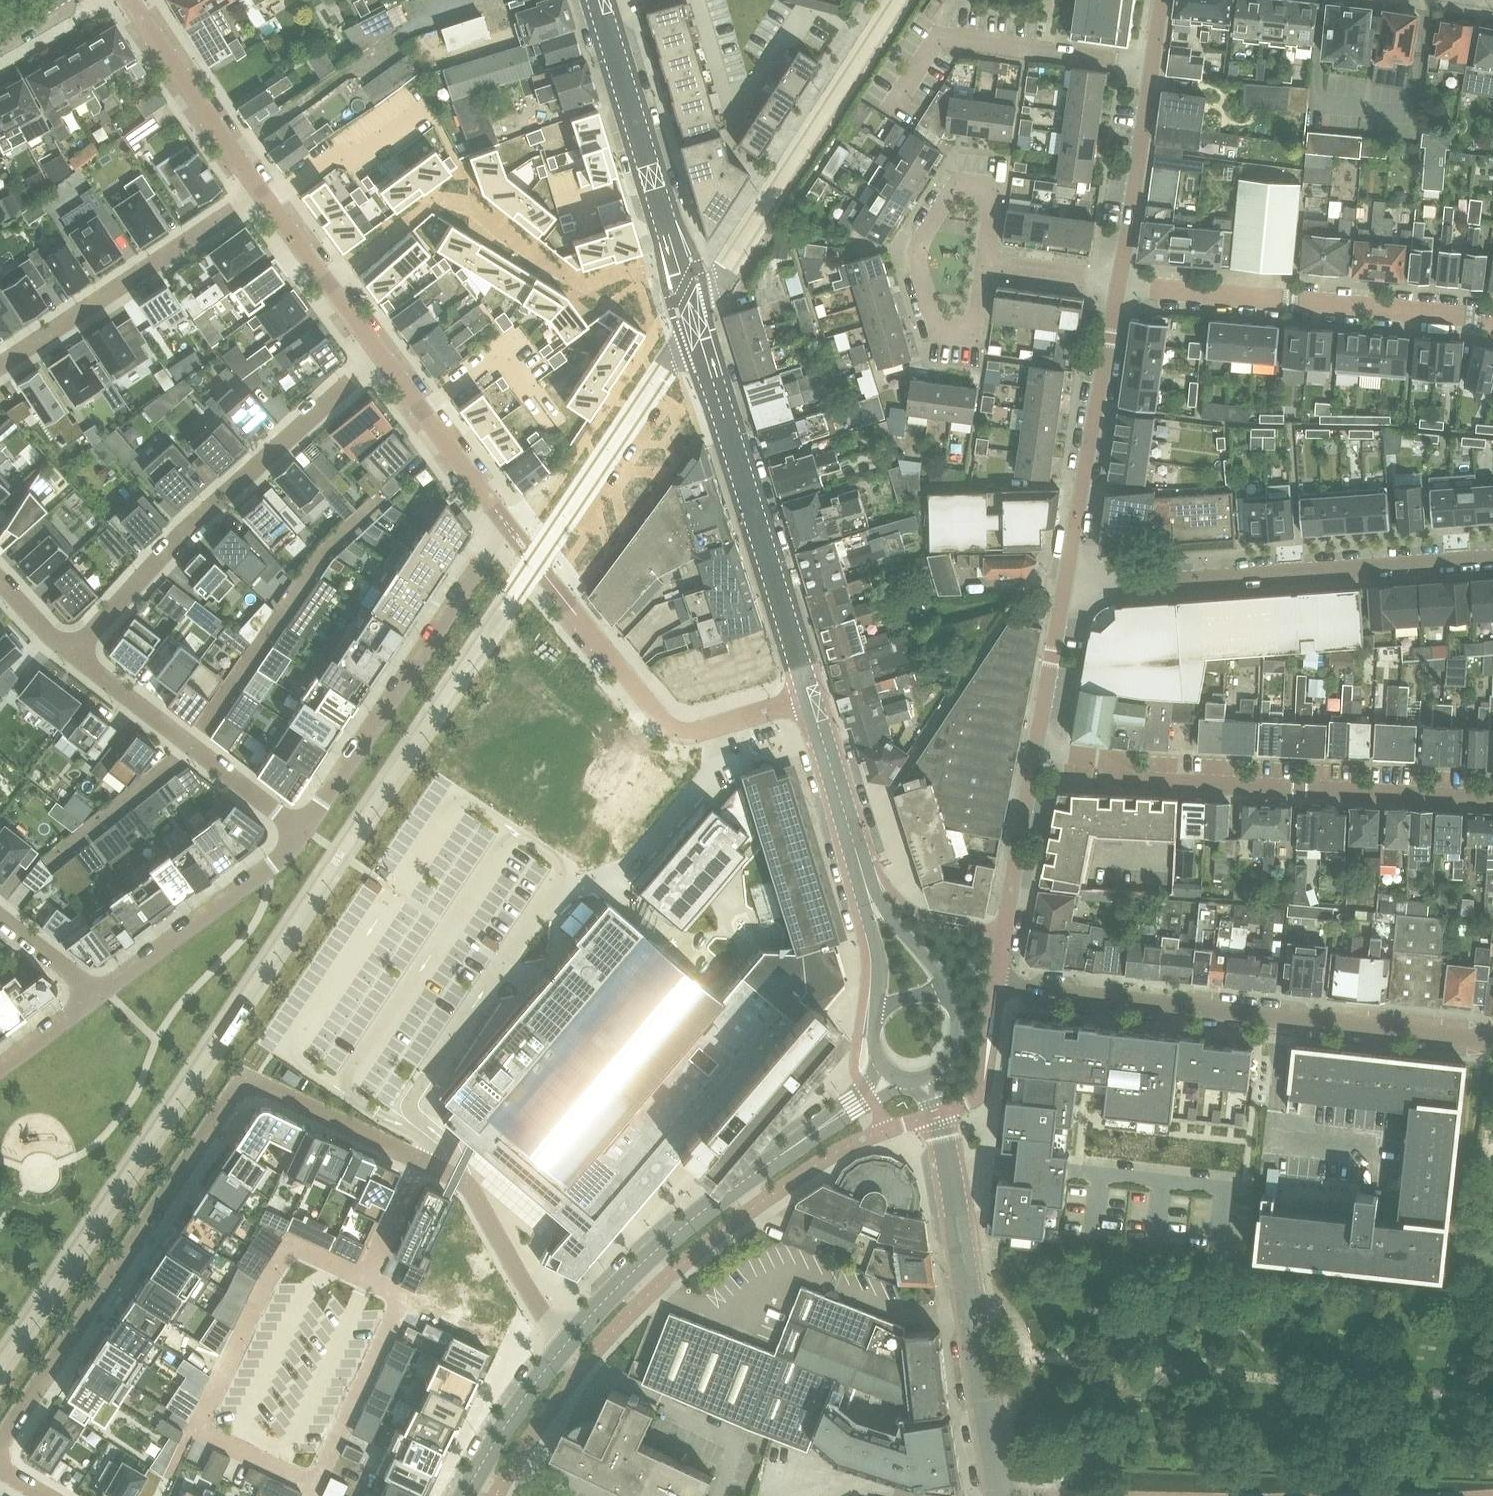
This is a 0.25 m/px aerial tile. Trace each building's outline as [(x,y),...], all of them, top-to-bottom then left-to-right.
[(232,52),(227,44),(220,33),(208,12),(201,0),(169,0),(178,15),(176,17),(208,66),(232,52)] [(208,12),(220,32),(229,26),(217,6),(227,0),(201,0),(208,12)] [(255,28),(266,22),(255,3),(260,0),(239,0),(255,28)] [(370,12),(364,0),(356,0),(353,1),(360,16),(370,12)] [(522,44),(523,43),(531,41),(573,28),(564,0),(542,0),(537,2),(538,5),(516,12),(519,21),(515,22),(522,44)] [(644,10),(648,25),(650,33),(651,34),(652,34),(652,33),(687,23),(686,19),(682,4),(681,0),(680,0),(644,10)] [(943,3),(940,0),(931,0),(923,12),(933,19),(943,3)] [(1080,35),(1129,42),(1135,0),(1078,0),(1073,34),(1080,35)] [(1205,0),(1177,0),(1174,22),(1181,23),(1193,24),(1193,22),(1203,23),(1205,0)] [(1203,23),(1214,24),(1214,26),(1230,28),(1233,0),(1205,0),(1203,23)] [(1233,37),(1244,38),(1243,41),(1260,43),(1260,41),(1265,0),(1238,0),(1233,37)] [(1260,41),(1270,42),(1269,44),(1286,46),(1286,44),(1291,0),(1289,0),(1265,0),(1260,41)] [(1291,0),(1286,44),(1296,45),(1296,47),(1313,50),(1317,11),(1318,3),(1315,3),(1313,0),(1304,0),(1303,2),(1301,2),(1302,0),(1295,0),(1295,1),(1293,0),(1291,0)] [(1371,60),(1371,57),(1376,58),(1373,82),(1407,87),(1411,54),(1413,54),(1414,43),(1413,43),(1418,15),(1414,15),(1415,11),(1403,10),(1402,13),(1384,10),(1383,16),(1370,14),(1371,9),(1346,6),(1344,2),(1335,2),(1333,5),(1330,5),(1329,12),(1324,55),(1337,57),(1337,63),(1339,63),(1338,68),(1354,70),(1354,64),(1362,65),(1363,58),(1371,60)] [(398,4),(387,10),(395,26),(407,20),(399,3),(398,4)] [(395,27),(395,26),(387,10),(371,17),(357,24),(369,45),(395,27)] [(481,14),(442,27),(448,48),(488,36),(481,14)] [(1465,71),(1472,32),(1474,25),(1470,24),(1469,21),(1467,19),(1464,19),(1461,20),(1459,22),(1438,19),(1434,41),(1438,42),(1436,54),(1429,52),(1426,82),(1435,83),(1437,71),(1439,71),(1440,67),(1465,71)] [(687,23),(652,33),(652,34),(656,46),(658,54),(658,55),(693,44),(693,41),(688,26),(687,23)] [(345,30),(355,46),(359,52),(369,45),(357,24),(345,30)] [(137,78),(144,73),(146,73),(137,60),(135,61),(126,45),(125,45),(116,29),(115,30),(113,27),(105,31),(103,28),(91,35),(111,67),(122,60),(126,67),(129,65),(137,78)] [(1463,91),(1464,91),(1465,88),(1477,90),(1478,86),(1492,89),(1492,28),(1485,27),(1482,29),(1480,38),(1475,65),(1468,64),(1463,91)] [(522,44),(488,54),(442,69),(451,99),(480,91),(519,79),(533,74),(528,58),(537,55),(536,53),(542,51),(546,62),(580,51),(573,28),(531,41),(523,43),(522,44)] [(1202,30),(1200,40),(1209,41),(1210,31),(1202,30)] [(101,73),(111,67),(91,35),(79,42),(81,46),(73,50),(86,72),(85,72),(100,99),(107,110),(119,104),(112,92),(109,94),(101,81),(104,79),(101,73)] [(236,39),(227,44),(232,52),(236,59),(245,53),(236,39)] [(658,55),(658,54),(656,54),(663,78),(665,77),(664,77),(700,66),(693,44),(658,55)] [(323,48),(308,58),(316,72),(331,62),(323,48)] [(787,62),(776,79),(797,92),(810,73),(809,72),(817,61),(797,48),(796,48),(787,62)] [(60,53),(47,61),(65,94),(72,107),(86,99),(89,106),(94,114),(99,111),(101,106),(99,105),(97,101),(70,52),(62,57),(60,53)] [(407,54),(399,60),(411,78),(418,73),(408,54),(407,54)] [(1169,57),(1166,75),(1168,75),(1202,79),(1203,68),(1190,66),(1190,59),(1169,57)] [(533,88),(549,83),(551,87),(590,75),(585,58),(533,74),(519,79),(525,96),(535,93),(533,88)] [(999,73),(1001,61),(980,58),(978,70),(999,73)] [(399,60),(389,67),(402,84),(411,78),(399,60)] [(1256,79),(1264,80),(1266,61),(1258,60),(1256,79)] [(72,107),(65,94),(47,61),(35,67),(37,71),(28,76),(39,95),(37,96),(54,126),(53,130),(59,142),(70,136),(62,121),(59,116),(73,108),(72,107)] [(1007,74),(1009,62),(1001,61),(999,73),(1007,74)] [(1229,63),(1228,77),(1239,77),(1240,64),(1229,63)] [(664,77),(665,77),(670,98),(671,99),(706,88),(700,66),(664,77)] [(402,84),(389,67),(380,73),(393,91),(402,84)] [(1102,93),(1105,71),(1073,67),(1070,88),(1102,93)] [(1283,69),(1282,81),(1292,82),(1294,70),(1283,69)] [(371,80),(384,98),(393,91),(380,73),(371,80)] [(286,75),(238,107),(243,115),(244,116),(243,118),(247,123),(250,124),(250,125),(278,106),(272,97),(292,84),(286,75)] [(562,109),(597,97),(590,75),(551,87),(549,83),(533,88),(535,93),(538,102),(558,96),(562,109)] [(1027,83),(1038,85),(1040,77),(1028,75),(1027,83)] [(776,79),(756,110),(776,123),(776,124),(777,125),(790,104),(789,103),(796,93),(796,92),(776,79)] [(0,86),(0,91),(16,121),(21,130),(26,140),(40,133),(49,128),(32,97),(31,98),(21,80),(12,84),(10,81),(0,86)] [(384,98),(371,80),(362,87),(375,104),(384,98)] [(926,111),(919,123),(942,137),(948,128),(969,131),(974,99),(953,96),(948,92),(952,86),(945,81),(941,88),(929,106),(926,111)] [(1247,104),(1308,109),(1310,87),(1249,82),(1247,104)] [(1038,85),(1027,83),(1026,91),(1037,92),(1038,85)] [(990,134),(1012,137),(1017,105),(1019,90),(997,87),(995,102),(990,134)] [(677,121),(712,110),(706,88),(671,99),(670,98),(669,98),(676,122),(677,121)] [(1099,115),(1102,93),(1070,88),(1067,110),(1099,115)] [(1164,90),(1159,123),(1203,130),(1207,96),(1172,91),(1166,90),(1165,90),(1164,90)] [(16,121),(0,91),(0,147),(3,153),(11,148),(6,138),(21,130),(16,121)] [(494,130),(480,91),(451,99),(471,152),(498,142),(494,130)] [(995,102),(974,99),(969,131),(990,134),(995,102)] [(145,117),(154,110),(150,105),(146,104),(139,108),(145,117)] [(597,109),(569,117),(580,151),(607,143),(597,109)] [(712,110),(677,121),(681,134),(683,141),(718,131),(718,129),(713,114),(712,110)] [(769,134),(776,124),(776,123),(756,110),(736,142),(757,156),(770,135),(769,134)] [(1064,132),(1096,136),(1099,115),(1067,110),(1064,132)] [(1034,120),(1022,118),(1021,126),(1033,127),(1034,120)] [(273,160),(275,160),(282,169),(328,136),(334,132),(327,122),(321,127),(302,140),(288,121),(265,137),(272,149),(269,151),(270,153),(270,155),(273,160)] [(885,141),(901,151),(928,169),(932,161),(936,163),(942,154),(938,151),(940,149),(936,147),(942,137),(919,123),(913,131),(897,122),(885,141)] [(1159,123),(1157,141),(1199,147),(1200,139),(1238,144),(1240,135),(1205,130),(1159,123)] [(1033,127),(1021,126),(1020,133),(1032,134),(1033,127)] [(540,128),(533,130),(537,142),(544,139),(540,128)] [(144,146),(133,129),(124,135),(135,153),(144,146)] [(1308,129),(1307,150),(1361,154),(1362,138),(1363,133),(1308,129)] [(533,130),(525,133),(529,144),(537,142),(533,130)] [(683,141),(677,143),(680,153),(695,203),(698,215),(704,237),(717,219),(748,171),(729,159),(726,157),(721,141),(718,131),(683,141)] [(1093,158),(1096,136),(1064,132),(1061,153),(1093,158)] [(1423,188),(1444,189),(1446,148),(1452,149),(1454,137),(1423,132),(1421,146),(1426,147),(1423,188)] [(585,167),(575,170),(580,186),(617,175),(607,143),(580,151),(585,167)] [(495,145),(468,155),(481,191),(505,174),(495,145)] [(832,158),(841,164),(849,151),(840,145),(832,158)] [(166,178),(181,201),(192,194),(199,204),(221,189),(196,152),(193,154),(187,146),(168,158),(177,171),(166,178)] [(433,148),(406,168),(423,191),(450,171),(433,148)] [(1450,150),(1449,161),(1472,164),(1474,154),(1450,150)] [(926,178),(923,176),(928,169),(901,151),(895,160),(881,151),(876,160),(881,163),(890,169),(920,188),(926,178)] [(1155,151),(1153,164),(1179,167),(1203,170),(1204,157),(1155,151)] [(1304,166),(1333,168),(1334,154),(1305,152),(1304,166)] [(1090,179),(1093,158),(1061,153),(1058,175),(1078,178),(1090,179)] [(75,170),(76,169),(83,164),(78,154),(69,160),(75,170)] [(554,154),(546,157),(549,168),(557,166),(554,154)] [(449,155),(442,160),(449,169),(456,165),(449,155)] [(71,170),(64,158),(45,169),(52,181),(71,170)] [(841,164),(832,158),(823,171),(832,177),(841,164)] [(1028,163),(1016,161),(1015,169),(1026,171),(1028,163)] [(544,163),(536,165),(539,177),(547,174),(544,163)] [(878,187),(905,205),(909,198),(913,200),(920,188),(890,169),(881,163),(868,182),(878,187)] [(1153,164),(1152,177),(1177,180),(1179,167),(1153,164)] [(406,168),(378,188),(395,211),(423,191),(406,168)] [(115,206),(140,244),(164,228),(145,199),(155,193),(142,173),(123,185),(130,196),(115,206)] [(367,174),(360,179),(367,189),(374,184),(367,174)] [(505,174),(481,192),(510,215),(528,193),(505,174)] [(1058,175),(1057,182),(1056,190),(1057,185),(1077,187),(1078,178),(1058,175)] [(828,182),(819,176),(803,200),(812,206),(828,182)] [(1025,185),(1026,178),(1014,176),(1013,184),(1025,185)] [(1152,177),(1150,189),(1176,192),(1177,180),(1152,177)] [(36,195),(48,189),(43,178),(30,185),(36,195)] [(323,178),(300,195),(321,223),(344,206),(323,178)] [(1078,178),(1077,187),(1078,188),(1077,192),(1085,193),(1086,189),(1089,189),(1090,179),(1078,178)] [(1232,266),(1232,267),(1292,273),(1293,268),(1302,185),(1287,184),(1262,181),(1246,179),(1241,178),(1236,218),(1235,230),(1232,266)] [(1057,182),(1045,180),(1044,188),(1056,190),(1057,182)] [(359,185),(349,192),(354,199),(364,192),(359,185)] [(79,244),(95,269),(99,267),(101,270),(119,258),(117,254),(120,252),(102,225),(112,218),(92,187),(80,195),(91,211),(67,226),(71,233),(69,235),(76,246),(79,244)] [(900,213),(905,205),(878,187),(866,206),(896,226),(903,215),(900,213)] [(1174,208),(1176,192),(1150,189),(1148,205),(1174,208)] [(364,192),(354,199),(359,206),(369,198),(364,192)] [(528,193),(510,215),(537,237),(555,215),(528,193)] [(27,207),(21,196),(7,203),(13,215),(27,207)] [(851,205),(840,221),(852,229),(854,225),(881,242),(886,234),(889,237),(896,226),(866,206),(854,199),(851,205)] [(1026,244),(1048,247),(1052,214),(1042,213),(1043,203),(1032,201),(1030,211),(1026,244)] [(1360,228),(1355,273),(1358,273),(1359,277),(1368,278),(1370,274),(1379,275),(1384,217),(1385,201),(1376,201),(1373,229),(1360,228)] [(1173,223),(1174,212),(1174,208),(1148,205),(1141,253),(1145,258),(1146,258),(1146,259),(1156,260),(1156,258),(1169,260),(1171,223),(1173,223)] [(1338,237),(1327,236),(1324,271),(1326,271),(1328,274),(1334,275),(1337,272),(1349,273),(1352,226),(1353,220),(1357,220),(1358,207),(1345,205),(1344,217),(1340,216),(1338,237)] [(1456,284),(1459,284),(1462,251),(1452,250),(1454,224),(1453,224),(1455,206),(1445,205),(1438,281),(1447,282),(1450,285),(1455,285),(1456,284)] [(344,206),(321,223),(341,251),(344,249),(345,248),(347,247),(364,234),(373,228),(361,211),(352,218),(344,206)] [(1005,241),(1026,244),(1030,211),(1010,208),(1005,241)] [(571,212),(559,216),(562,223),(573,220),(571,212)] [(1171,223),(1169,260),(1172,260),(1171,262),(1182,263),(1182,261),(1193,262),(1196,226),(1197,214),(1174,212),(1173,223),(1171,223)] [(1048,247),(1069,250),(1073,217),(1052,214),(1048,247)] [(629,216),(602,224),(604,230),(605,230),(613,257),(640,249),(629,216)] [(1196,226),(1193,262),(1197,262),(1196,264),(1207,265),(1207,263),(1232,266),(1235,230),(1236,218),(1215,216),(1214,228),(1196,226)] [(1090,253),(1094,220),(1073,217),(1069,250),(1090,253)] [(1405,248),(1413,248),(1414,231),(1403,230),(1401,245),(1392,244),(1395,218),(1384,217),(1379,275),(1388,276),(1389,280),(1397,281),(1400,277),(1402,277),(1405,248)] [(1305,218),(1299,268),(1312,270),(1314,273),(1320,274),(1322,271),(1324,271),(1327,236),(1327,231),(1328,220),(1305,218)] [(573,220),(562,223),(564,231),(576,228),(573,220)] [(1414,231),(1413,248),(1410,279),(1420,280),(1422,283),(1426,283),(1428,281),(1430,281),(1434,237),(1424,236),(1425,221),(1415,220),(1414,231)] [(450,223),(435,247),(464,265),(479,241),(450,223)] [(1482,286),(1484,286),(1487,254),(1478,253),(1480,227),(1469,226),(1463,284),(1474,285),(1475,288),(1479,288),(1482,286)] [(238,269),(252,258),(262,251),(244,227),(209,253),(221,269),(211,276),(225,295),(230,290),(246,279),(238,269)] [(576,252),(561,257),(576,269),(613,257),(605,230),(604,230),(572,240),(576,252)] [(410,231),(384,253),(403,275),(428,252),(410,231)] [(464,265),(462,268),(469,276),(484,295),(492,282),(492,283),(507,259),(479,241),(464,265)] [(776,242),(774,257),(786,258),(788,243),(776,242)] [(827,258),(828,246),(807,243),(797,242),(801,255),(805,255),(827,258)] [(29,257),(43,277),(48,273),(52,279),(57,276),(67,292),(71,289),(73,293),(87,284),(85,280),(89,278),(65,243),(45,256),(38,246),(27,254),(29,257)] [(384,253),(359,275),(375,298),(403,275),(384,253)] [(838,280),(833,282),(836,289),(840,288),(855,283),(886,274),(880,253),(849,262),(842,264),(846,278),(843,279),(838,280)] [(29,257),(0,276),(0,284),(24,320),(46,305),(35,288),(46,282),(43,277),(29,257)] [(443,257),(437,261),(444,271),(451,266),(443,257)] [(507,259),(492,283),(521,300),(536,276),(507,259)] [(283,279),(270,261),(246,279),(230,290),(247,313),(263,301),(259,297),(283,279)] [(437,262),(430,267),(437,277),(444,272),(437,262)] [(461,267),(455,272),(462,281),(469,276),(462,268),(461,267)] [(892,295),(886,274),(855,283),(861,304),(892,295)] [(536,276),(521,300),(547,316),(566,295),(536,276)] [(406,336),(407,338),(435,318),(423,303),(441,289),(435,280),(416,294),(419,297),(392,317),(399,327),(398,331),(401,336),(406,336)] [(170,326),(187,316),(166,284),(138,302),(152,324),(163,316),(170,326)] [(993,319),(1015,322),(1020,289),(998,285),(993,319)] [(305,312),(304,311),(303,310),(307,308),(298,296),(295,298),(289,291),(288,289),(246,320),(253,329),(262,322),(273,336),(305,312)] [(1036,325),(1041,292),(1020,289),(1015,322),(1036,325)] [(193,318),(204,310),(191,291),(181,299),(193,318)] [(1036,325),(1057,328),(1062,295),(1041,292),(1036,325)] [(566,295),(547,316),(564,341),(587,324),(566,295)] [(899,315),(892,295),(861,304),(867,325),(899,315)] [(1079,331),(1084,298),(1062,295),(1057,328),(1056,339),(1078,342),(1079,331)] [(799,316),(810,312),(806,297),(794,300),(799,316)] [(388,298),(381,303),(388,313),(395,308),(388,298)] [(824,303),(816,305),(819,317),(827,314),(824,303)] [(418,353),(422,359),(484,313),(478,305),(465,315),(443,331),(437,324),(411,343),(412,344),(411,348),(414,353),(418,352),(418,353)] [(732,336),(764,326),(758,305),(726,315),(732,336)] [(204,310),(193,318),(198,326),(209,318),(215,313),(209,306),(204,310)] [(609,309),(595,319),(611,330),(601,345),(625,361),(644,332),(609,309)] [(503,311),(494,318),(498,324),(508,317),(503,311)] [(810,312),(799,316),(805,336),(816,332),(810,312)] [(433,374),(435,376),(461,357),(455,348),(477,331),(490,322),(484,313),(422,359),(427,365),(428,366),(426,370),(430,375),(433,374)] [(1,338),(2,338),(1,336),(9,330),(10,330),(0,314),(0,338),(1,338)] [(867,325),(874,346),(905,336),(899,315),(867,325)] [(1167,323),(1168,316),(1154,315),(1153,321),(1133,318),(1129,340),(1166,345),(1169,323),(1167,323)] [(508,317),(498,324),(503,331),(513,324),(508,317)] [(1234,322),(1210,320),(1207,356),(1231,358),(1234,322)] [(149,357),(142,346),(135,335),(124,342),(114,327),(110,321),(87,336),(116,379),(149,357)] [(1253,360),(1257,324),(1234,322),(1231,358),(1253,360)] [(1277,362),(1280,326),(1257,324),(1253,360),(1277,362)] [(732,336),(739,357),(770,348),(764,326),(732,336)] [(1283,367),(1306,369),(1310,328),(1286,326),(1283,367)] [(307,383),(341,358),(325,336),(320,340),(311,327),(288,344),(298,357),(292,361),(307,383)] [(1330,371),(1333,331),(1310,328),(1306,369),(1330,371)] [(223,338),(218,331),(207,339),(211,345),(223,338)] [(1363,333),(1340,331),(1336,372),(1360,374),(1363,333)] [(1386,335),(1363,333),(1360,374),(1382,376),(1386,335)] [(1406,378),(1410,337),(1386,335),(1382,376),(1406,378)] [(911,357),(905,336),(874,346),(880,367),(911,357)] [(819,343),(823,354),(840,349),(837,338),(819,343)] [(1412,379),(1436,381),(1439,340),(1416,338),(1412,379)] [(823,354),(819,343),(818,339),(807,342),(811,357),(823,354)] [(1162,367),(1166,345),(1129,340),(1126,361),(1162,367)] [(1460,383),(1463,342),(1439,340),(1436,381),(1460,383)] [(1191,341),(1190,349),(1202,350),(1202,342),(1191,341)] [(547,343),(537,350),(542,357),(552,350),(547,343)] [(850,348),(855,365),(869,360),(864,344),(850,348)] [(1002,346),(990,344),(988,353),(1000,355),(1002,346)] [(1483,346),(1474,344),(1466,383),(1491,389),(1492,379),(1492,348),(1483,346)] [(601,345),(583,373),(607,389),(625,361),(601,345)] [(745,378),(776,369),(770,348),(739,357),(745,378)] [(258,349),(245,358),(232,368),(230,369),(240,380),(266,360),(258,349)] [(559,349),(553,354),(560,364),(567,359),(559,349)] [(1022,349),(1021,357),(1032,359),(1033,351),(1022,349)] [(1202,350),(1190,349),(1189,357),(1201,358),(1202,350)] [(75,404),(99,388),(111,380),(98,361),(91,366),(84,356),(74,363),(68,354),(66,356),(63,353),(54,359),(57,362),(56,362),(50,366),(58,378),(55,380),(64,394),(67,391),(75,404)] [(553,354),(546,359),(554,368),(560,364),(553,354)] [(1034,366),(1052,368),(1054,357),(1036,354),(1034,366)] [(1001,362),(989,360),(988,368),(1000,369),(1001,362)] [(176,380),(188,372),(181,361),(169,369),(168,367),(167,368),(176,380)] [(1123,383),(1159,388),(1162,367),(1126,361),(1123,383)] [(801,365),(780,372),(747,383),(754,405),(817,384),(835,379),(830,367),(804,375),(801,365)] [(1064,370),(1052,368),(1034,366),(1031,366),(1028,387),(1061,392),(1064,370)] [(22,399),(11,407),(20,419),(31,412),(27,407),(31,405),(52,436),(73,423),(37,369),(17,383),(27,398),(23,401),(22,399)] [(583,373),(564,401),(587,417),(607,389),(583,373)] [(502,376),(495,380),(502,390),(509,385),(502,376)] [(930,416),(934,382),(913,379),(908,413),(930,416)] [(1191,381),(1190,393),(1198,394),(1199,382),(1191,381)] [(952,419),(957,385),(934,382),(930,416),(952,419)] [(268,411),(243,383),(235,391),(231,387),(232,386),(231,385),(215,399),(249,436),(260,426),(256,421),(268,411)] [(1156,410),(1159,388),(1123,383),(1120,405),(1156,410)] [(817,384),(754,405),(760,426),(795,415),(791,404),(820,394),(817,384)] [(957,385),(952,419),(974,421),(978,388),(957,385)] [(1025,408),(1058,413),(1061,392),(1028,387),(1025,408)] [(481,391),(458,408),(478,436),(501,418),(481,391)] [(1197,406),(1198,394),(1190,393),(1189,405),(1197,406)] [(859,400),(866,423),(885,418),(879,394),(859,400)] [(996,396),(983,395),(982,403),(995,404),(996,396)] [(370,396),(338,425),(329,434),(349,456),(352,459),(390,423),(370,396)] [(995,404),(982,403),(981,411),(994,412),(995,404)] [(826,408),(761,429),(768,452),(830,432),(825,417),(829,416),(826,408)] [(1058,413),(1025,408),(1022,430),(1055,434),(1058,413)] [(1213,418),(1225,419),(1226,411),(1214,410),(1213,418)] [(1119,411),(1116,433),(1152,439),(1155,416),(1119,411)] [(1226,411),(1225,419),(1237,420),(1238,412),(1226,411)] [(1272,422),(1273,414),(1261,413),(1260,422),(1272,422)] [(1273,414),(1272,422),(1285,422),(1285,414),(1273,414)] [(1332,423),(1333,414),(1320,414),(1320,422),(1332,423)] [(1333,414),(1332,423),(1344,423),(1345,415),(1333,414)] [(1367,423),(1379,423),(1379,415),(1367,415),(1367,423)] [(1379,415),(1379,423),(1391,423),(1391,415),(1379,415)] [(18,426),(10,417),(1,425),(9,434),(18,426)] [(214,471),(222,464),(226,469),(248,449),(219,417),(208,427),(206,425),(188,442),(214,471)] [(501,418),(478,436),(498,463),(522,446),(501,418)] [(906,419),(895,418),(893,433),(904,435),(906,419)] [(1420,426),(1432,427),(1433,419),(1421,418),(1420,426)] [(1433,419),(1432,427),(1444,429),(1445,420),(1433,419)] [(1488,432),(1489,424),(1477,423),(1476,431),(1488,432)] [(566,426),(560,431),(567,440),(574,435),(566,426)] [(92,444),(101,438),(94,427),(85,433),(92,444)] [(1251,436),(1264,436),(1264,428),(1252,427),(1251,436)] [(137,453),(115,428),(102,440),(124,465),(137,453)] [(1276,428),(1264,428),(1264,436),(1276,436),(1276,428)] [(1306,436),(1319,436),(1319,428),(1307,428),(1306,436)] [(1331,428),(1319,428),(1319,436),(1331,437),(1331,428)] [(358,458),(380,482),(412,452),(390,429),(358,458)] [(1350,437),(1362,437),(1362,429),(1350,429),(1350,437)] [(1374,429),(1362,429),(1362,437),(1374,437),(1374,429)] [(536,430),(526,438),(531,444),(541,437),(536,430)] [(1052,455),(1055,434),(1022,430),(1019,451),(1052,455)] [(1427,441),(1428,433),(1416,432),(1415,440),(1427,441)] [(1152,439),(1116,433),(1113,455),(1149,460),(1152,439)] [(1440,434),(1428,433),(1427,441),(1439,442),(1440,434)] [(562,435),(556,440),(564,450),(570,446),(562,435)] [(1226,447),(1225,436),(1217,436),(1218,448),(1226,447)] [(1474,445),(1475,437),(1463,436),(1462,444),(1474,445)] [(1487,438),(1475,437),(1474,445),(1486,446),(1487,438)] [(519,460),(505,470),(513,479),(511,483),(516,488),(519,488),(520,488),(522,491),(548,471),(535,454),(541,450),(544,453),(550,449),(541,438),(516,456),(519,460)] [(989,439),(978,438),(977,445),(988,447),(989,439)] [(101,439),(90,447),(96,453),(105,444),(101,439)] [(153,486),(174,509),(190,494),(187,491),(193,486),(182,473),(192,464),(171,441),(142,468),(156,484),(153,486)] [(705,442),(592,594),(615,621),(661,572),(691,556),(699,551),(737,539),(705,442)] [(988,447),(977,445),(976,453),(987,454),(988,447)] [(814,455),(811,447),(770,459),(776,478),(838,459),(836,449),(814,455)] [(1049,477),(1052,455),(1019,451),(1016,472),(1049,477)] [(1146,482),(1149,460),(1113,455),(1110,477),(1146,482)] [(325,456),(315,464),(322,471),(331,463),(325,456)] [(1225,459),(1226,471),(1234,470),(1233,458),(1225,459)] [(306,513),(324,497),(336,486),(318,467),(308,476),(302,470),(292,459),(273,476),(306,513)] [(776,478),(782,496),(823,484),(821,475),(841,468),(838,459),(776,478)] [(908,490),(902,465),(889,469),(899,503),(911,499),(911,497),(908,490)] [(933,466),(931,483),(943,483),(945,467),(933,466)] [(42,467),(0,532),(0,545),(2,548),(46,508),(40,501),(54,488),(40,472),(43,468),(42,467)] [(945,467),(943,483),(955,483),(956,468),(945,467)] [(1235,483),(1234,470),(1226,471),(1226,483),(1235,483)] [(921,471),(904,473),(908,490),(918,489),(920,489),(921,483),(921,471)] [(329,479),(340,491),(348,484),(337,472),(329,479)] [(12,487),(0,473),(0,498),(12,487)] [(1456,523),(1479,521),(1477,485),(1476,473),(1453,475),(1454,486),(1456,523)] [(1429,476),(1433,524),(1456,523),(1454,486),(1453,475),(1429,476)] [(400,485),(392,476),(379,488),(387,497),(400,485)] [(1270,536),(1294,534),(1290,483),(1267,485),(1267,495),(1270,536)] [(1492,520),(1492,484),(1477,485),(1479,521),(1492,520)] [(1399,527),(1416,526),(1424,525),(1422,485),(1396,487),(1399,527)] [(1365,488),(1368,529),(1390,527),(1388,486),(1365,488)] [(1365,488),(1344,489),(1346,530),(1368,529),(1365,488)] [(830,493),(819,496),(817,490),(783,501),(797,547),(869,526),(859,489),(831,497),(830,493)] [(931,549),(1031,547),(1043,547),(1043,525),(1055,525),(1060,489),(930,492),(931,549)] [(1344,489),(1322,491),(1325,532),(1346,530),(1344,489)] [(1236,539),(1232,491),(1155,497),(1155,490),(1108,495),(1102,539),(1148,535),(1149,545),(1236,539)] [(1302,534),(1325,532),(1322,491),(1300,492),(1302,534)] [(161,528),(160,526),(167,520),(142,493),(130,504),(132,507),(126,512),(124,509),(121,507),(110,517),(107,519),(125,538),(129,534),(131,532),(143,545),(157,532),(161,528)] [(274,552),(283,544),(292,554),(305,542),(296,532),(305,524),(286,503),(277,512),(262,494),(259,497),(256,494),(240,508),(243,511),(240,514),(274,552)] [(1244,496),(1247,537),(1270,536),(1267,495),(1244,496)] [(445,499),(426,527),(425,528),(457,549),(469,532),(467,529),(472,525),(461,509),(460,510),(455,513),(445,499)] [(356,509),(350,502),(338,512),(345,519),(356,509)] [(394,520),(400,511),(391,505),(382,512),(394,520)] [(920,514),(868,530),(798,549),(807,579),(843,568),(852,566),(904,550),(899,532),(924,525),(920,514)] [(31,549),(21,558),(16,562),(35,582),(73,548),(44,515),(21,537),(31,549)] [(371,522),(363,530),(376,539),(383,530),(371,522)] [(109,547),(118,539),(107,526),(98,535),(109,547)] [(410,548),(443,570),(457,549),(425,528),(426,527),(424,526),(410,548)] [(271,554),(248,529),(239,539),(230,530),(213,548),(250,582),(267,564),(264,561),(271,554)] [(698,577),(683,582),(686,592),(747,572),(737,539),(699,551),(691,556),(698,577)] [(396,569),(429,591),(443,570),(410,548),(398,540),(384,561),(385,562),(396,569)] [(356,543),(348,550),(361,558),(366,550),(356,543)] [(985,577),(1024,577),(1037,559),(1043,548),(991,550),(991,554),(958,555),(958,567),(985,566),(985,577)] [(224,573),(226,571),(213,559),(211,561),(199,550),(183,568),(195,579),(191,583),(204,595),(208,591),(218,599),(234,582),(224,573)] [(923,595),(939,594),(962,593),(950,552),(928,556),(908,562),(912,577),(917,576),(923,595)] [(372,582),(382,589),(415,611),(416,612),(429,592),(429,591),(396,569),(385,562),(372,582)] [(51,601),(68,620),(97,594),(69,563),(52,579),(63,590),(51,601)] [(808,593),(808,596),(848,584),(843,568),(807,579),(811,592),(808,593)] [(698,616),(699,620),(719,614),(757,601),(747,572),(686,592),(685,592),(694,618),(698,616)] [(320,576),(315,584),(333,596),(338,588),(320,576)] [(813,612),(851,601),(849,594),(873,587),(870,577),(848,584),(808,596),(813,612)] [(1474,580),(1476,618),(1492,617),(1492,579),(1474,580)] [(1447,620),(1470,619),(1468,581),(1445,582),(1447,620)] [(1445,582),(1422,584),(1424,622),(1447,620),(1445,582)] [(1395,624),(1419,622),(1416,584),(1393,586),(1395,624)] [(1372,625),(1395,624),(1393,586),(1370,587),(1372,625)] [(1081,687),(1081,688),(1119,693),(1147,697),(1195,698),(1201,698),(1206,670),(1208,658),(1225,657),(1226,657),(1247,655),(1261,654),(1363,647),(1359,588),(1299,592),(1116,605),(1117,616),(1103,629),(1092,627),(1082,687),(1081,687)] [(370,610),(402,631),(415,611),(382,589),(369,609),(370,610)] [(158,604),(177,619),(184,611),(185,609),(186,608),(167,593),(158,604)] [(205,607),(194,598),(186,608),(185,609),(184,611),(195,620),(205,607)] [(851,601),(813,612),(818,629),(880,610),(885,609),(882,600),(853,608),(851,601)] [(757,601),(719,614),(699,620),(707,643),(764,625),(757,601)] [(346,630),(386,656),(387,655),(389,656),(401,638),(399,636),(402,631),(370,610),(369,609),(362,605),(346,630)] [(931,631),(926,632),(929,642),(931,648),(940,645),(963,638),(990,630),(1004,608),(931,631)] [(880,610),(818,629),(828,662),(890,643),(889,642),(895,640),(892,630),(887,632),(887,631),(862,639),(859,627),(888,618),(885,609),(880,610)] [(160,637),(134,617),(108,651),(133,671),(160,637)] [(304,638),(309,631),(291,619),(286,626),(298,634),(304,638)] [(932,904),(987,914),(997,865),(970,860),(966,879),(946,875),(943,868),(940,858),(967,851),(998,857),(1043,628),(1010,621),(906,779),(908,789),(897,792),(932,904)] [(246,622),(237,632),(251,642),(257,632),(246,622)] [(225,642),(234,630),(226,624),(217,636),(225,642)] [(286,626),(280,635),(291,643),(293,640),(300,644),(304,638),(298,634),(286,626)] [(335,659),(369,681),(386,656),(346,630),(341,636),(347,640),(335,659)] [(967,652),(978,648),(990,630),(963,638),(967,652)] [(7,664),(22,651),(22,652),(23,651),(20,648),(23,645),(11,632),(8,635),(5,631),(5,632),(5,633),(0,637),(0,671),(7,664)] [(146,667),(155,674),(175,690),(199,659),(200,658),(168,634),(143,665),(146,667)] [(1365,635),(1366,647),(1376,646),(1375,634),(1365,635)] [(727,637),(707,643),(710,652),(729,646),(727,637)] [(905,638),(890,643),(828,662),(833,679),(871,667),(910,656),(905,638)] [(1477,654),(1486,653),(1485,641),(1477,642),(1477,654)] [(1477,654),(1477,642),(1469,642),(1469,654),(1477,654)] [(1424,645),(1416,646),(1417,658),(1425,657),(1424,645)] [(1425,657),(1433,657),(1433,645),(1424,645),(1425,657)] [(1345,662),(1354,662),(1355,650),(1346,650),(1345,662)] [(1304,668),(1318,668),(1319,652),(1304,652),(1304,668)] [(838,695),(843,711),(880,700),(905,693),(903,688),(964,670),(974,654),(914,672),(913,672),(899,676),(838,695)] [(330,656),(317,675),(317,676),(356,701),(369,681),(335,659),(330,656)] [(833,679),(838,695),(899,676),(913,672),(914,672),(910,656),(871,667),(833,679)] [(1226,657),(1225,657),(1208,658),(1206,670),(1227,671),(1226,657)] [(1446,667),(1446,658),(1425,660),(1426,671),(1446,669),(1446,667)] [(190,722),(209,697),(205,694),(214,683),(206,677),(212,670),(206,665),(199,659),(175,690),(165,703),(186,719),(190,722)] [(275,681),(281,672),(272,665),(265,675),(275,681)] [(21,696),(58,725),(57,725),(59,726),(60,725),(77,703),(79,701),(77,700),(63,689),(54,682),(40,672),(40,671),(39,670),(37,672),(38,672),(20,694),(19,695),(21,697),(21,696)] [(340,725),(349,712),(350,712),(357,702),(356,701),(317,676),(317,675),(316,674),(300,698),(302,700),(302,699),(340,725)] [(1297,721),(1283,720),(1281,753),(1303,753),(1306,701),(1307,675),(1300,674),(1297,721)] [(1310,677),(1309,695),(1326,696),(1327,678),(1310,677)] [(254,698),(259,702),(266,692),(249,680),(242,690),(254,698)] [(1331,714),(1328,754),(1331,755),(1332,757),(1338,757),(1340,755),(1349,755),(1352,699),(1353,683),(1344,683),(1342,715),(1331,714)] [(1376,721),(1374,757),(1377,757),(1378,759),(1384,759),(1385,757),(1395,758),(1399,685),(1390,684),(1388,722),(1376,721)] [(1399,685),(1395,758),(1402,758),(1404,760),(1409,760),(1411,758),(1415,759),(1417,723),(1406,723),(1409,686),(1399,685)] [(1129,748),(1172,748),(1173,718),(1195,718),(1195,698),(1147,697),(1119,693),(1081,688),(1073,734),(1077,741),(1129,748)] [(242,690),(233,704),(245,712),(254,698),(242,690)] [(1200,748),(1223,750),(1225,718),(1226,697),(1224,693),(1213,692),(1213,700),(1207,700),(1206,717),(1202,717),(1200,748)] [(1237,719),(1225,718),(1223,750),(1226,750),(1227,752),(1233,753),(1235,750),(1255,751),(1256,719),(1254,719),(1255,698),(1242,698),(1241,710),(1237,710),(1237,719)] [(289,722),(326,746),(340,725),(302,699),(302,700),(287,722),(289,722)] [(1262,719),(1259,752),(1281,753),(1283,720),(1283,711),(1270,711),(1271,699),(1263,699),(1262,719)] [(1362,699),(1352,699),(1349,755),(1358,756),(1360,759),(1365,759),(1367,757),(1370,757),(1372,721),(1361,721),(1362,699)] [(843,711),(848,726),(854,724),(855,726),(909,709),(906,700),(883,707),(880,700),(843,711)] [(1314,701),(1306,701),(1303,753),(1324,754),(1326,723),(1313,723),(1314,701)] [(1432,759),(1441,759),(1444,704),(1435,703),(1433,724),(1422,723),(1420,759),(1422,758),(1425,761),(1429,762),(1432,759)] [(1454,704),(1444,704),(1441,759),(1449,760),(1452,763),(1456,763),(1458,761),(1461,761),(1463,726),(1452,725),(1454,704)] [(1476,762),(1486,762),(1488,734),(1488,728),(1490,706),(1480,706),(1478,727),(1467,726),(1465,761),(1468,761),(1469,764),(1475,765),(1476,762)] [(95,758),(103,748),(94,741),(108,723),(108,722),(89,707),(78,721),(72,716),(60,731),(95,758)] [(890,780),(908,753),(887,740),(892,739),(889,725),(912,718),(909,709),(855,726),(871,777),(890,780)] [(238,727),(224,717),(210,737),(224,748),(238,727)] [(289,722),(271,748),(308,773),(326,746),(289,722)] [(118,755),(108,748),(90,771),(101,779),(108,770),(127,785),(134,776),(137,779),(149,764),(145,762),(156,748),(135,732),(128,741),(118,755)] [(290,799),(308,773),(271,748),(255,772),(290,799)] [(774,775),(771,764),(746,771),(742,772),(739,773),(791,944),(777,944),(777,948),(799,950),(826,942),(837,939),(786,771),(774,775)] [(175,774),(168,780),(176,791),(184,786),(175,774)] [(710,804),(637,889),(679,925),(757,834),(741,781),(716,809),(710,804)] [(156,789),(147,797),(151,803),(154,801),(159,808),(166,802),(156,789)] [(1041,885),(1041,886),(1081,890),(1092,831),(1097,832),(1097,834),(1175,837),(1177,797),(1059,792),(1044,873),(1046,873),(1043,885),(1041,885)] [(1194,801),(1183,801),(1181,834),(1182,834),(1181,848),(1175,847),(1173,874),(1191,875),(1194,835),(1204,836),(1206,802),(1202,802),(1201,799),(1195,798),(1194,801)] [(68,799),(62,806),(69,811),(82,821),(88,814),(68,799)] [(1227,839),(1229,803),(1218,802),(1216,799),(1211,799),(1209,802),(1206,802),(1204,836),(1216,836),(1213,877),(1234,878),(1236,840),(1227,839)] [(209,819),(210,821),(236,856),(251,845),(249,842),(252,838),(263,824),(233,801),(222,815),(218,813),(209,819)] [(1264,857),(1266,805),(1254,805),(1252,801),(1247,801),(1245,804),(1241,804),(1240,837),(1253,838),(1252,856),(1264,857)] [(1266,805),(1264,857),(1263,875),(1273,875),(1275,839),(1290,839),(1291,810),(1291,806),(1287,806),(1285,803),(1279,803),(1277,806),(1266,805)] [(1307,847),(1321,848),(1323,808),(1320,808),(1319,805),(1312,805),(1310,808),(1308,808),(1307,811),(1298,810),(1291,810),(1290,839),(1297,840),(1297,854),(1306,855),(1307,847)] [(135,806),(126,813),(137,827),(145,821),(135,806)] [(1326,808),(1323,808),(1321,848),(1335,848),(1335,856),(1346,857),(1347,813),(1339,813),(1339,809),(1336,809),(1334,806),(1327,806),(1326,808)] [(1378,848),(1380,810),(1364,809),(1363,808),(1357,807),(1356,809),(1351,809),(1350,842),(1366,843),(1366,848),(1378,848)] [(1411,810),(1411,812),(1409,845),(1408,867),(1417,868),(1419,868),(1420,843),(1432,843),(1433,811),(1411,810)] [(83,822),(69,811),(62,820),(74,830),(83,822)] [(1409,845),(1411,812),(1388,811),(1387,844),(1383,844),(1381,864),(1397,865),(1398,845),(1409,845)] [(1462,851),(1464,813),(1438,812),(1436,850),(1448,850),(1461,851),(1462,851)] [(1477,870),(1489,870),(1492,814),(1470,813),(1469,845),(1478,846),(1477,870)] [(190,834),(192,837),(217,870),(236,856),(209,820),(190,834)] [(125,837),(114,823),(102,832),(114,848),(104,856),(110,863),(120,855),(120,856),(132,847),(125,837)] [(0,831),(0,879),(1,880),(16,860),(25,868),(38,852),(4,825),(0,831)] [(217,870),(192,837),(170,854),(195,887),(217,870)] [(89,843),(74,855),(86,871),(88,874),(104,862),(89,843)] [(149,870),(150,870),(174,902),(174,903),(176,902),(175,902),(193,888),(194,889),(195,887),(170,854),(168,852),(148,867),(149,870)] [(70,897),(71,897),(69,895),(77,889),(73,882),(86,873),(92,881),(92,880),(88,874),(86,871),(74,855),(52,873),(55,877),(70,897)] [(35,892),(55,877),(52,873),(40,857),(21,881),(35,892)] [(1465,857),(1460,857),(1454,857),(1454,859),(1453,868),(1464,868),(1465,857)] [(1297,864),(1296,884),(1306,884),(1308,884),(1308,864),(1297,864)] [(1333,866),(1333,878),(1345,878),(1345,866),(1333,866)] [(1416,878),(1417,868),(1408,867),(1408,877),(1416,878)] [(173,903),(174,902),(150,870),(149,870),(127,886),(127,887),(151,919),(152,919),(174,903),(173,903)] [(1173,881),(1173,895),(1187,896),(1188,882),(1173,881)] [(108,901),(132,933),(133,932),(134,933),(137,930),(150,921),(150,920),(151,919),(127,887),(126,888),(125,887),(109,900),(108,901)] [(1264,891),(1233,889),(1233,897),(1264,899),(1264,891)] [(1039,891),(1036,908),(1072,913),(1075,896),(1039,891)] [(1142,976),(1159,977),(1164,932),(1167,898),(1159,897),(1156,924),(1131,922),(1126,974),(1142,976)] [(1167,898),(1164,932),(1159,977),(1176,979),(1179,946),(1181,932),(1184,899),(1167,898)] [(1475,898),(1463,898),(1462,916),(1474,916),(1475,898)] [(1408,899),(1406,916),(1427,918),(1429,901),(1408,899)] [(108,901),(86,918),(110,950),(122,941),(123,942),(133,935),(132,934),(132,933),(108,901)] [(738,1082),(803,1005),(792,995),(801,984),(799,950),(777,948),(760,947),(760,949),(719,997),(641,931),(639,929),(607,901),(573,938),(577,942),(534,992),(442,1098),(452,1107),(442,1119),(463,1138),(469,1143),(543,1206),(570,1229),(561,1240),(551,1236),(540,1261),(553,1267),(554,1266),(575,1276),(614,1230),(680,1153),(676,1149),(685,1137),(683,1135),(693,1123),(698,1126),(737,1082),(738,1082)] [(1234,902),(1232,918),(1231,926),(1230,939),(1227,984),(1260,988),(1262,955),(1264,938),(1253,937),(1252,941),(1246,941),(1250,904),(1234,902)] [(1300,916),(1301,904),(1287,903),(1286,915),(1300,916)] [(1192,981),(1209,982),(1212,950),(1212,948),(1202,947),(1204,931),(1213,931),(1215,911),(1206,910),(1206,905),(1200,904),(1198,919),(1197,936),(1192,981)] [(88,963),(89,962),(89,961),(92,957),(93,957),(95,961),(110,950),(86,918),(80,911),(70,917),(56,906),(41,926),(88,963)] [(1320,918),(1334,919),(1335,907),(1321,906),(1320,918)] [(1070,920),(1072,913),(1036,908),(1032,927),(1068,931),(1079,932),(1104,937),(1105,927),(1070,920)] [(1485,909),(1484,919),(1492,920),(1492,910),(1485,909)] [(1374,911),(1356,910),(1355,922),(1373,922),(1374,911)] [(1279,957),(1271,956),(1276,915),(1267,914),(1264,938),(1262,955),(1260,988),(1276,990),(1279,957)] [(1397,916),(1394,950),(1390,999),(1444,1003),(1448,955),(1447,955),(1448,948),(1442,948),(1443,932),(1452,932),(1453,920),(1427,918),(1406,916),(1397,916)] [(1216,950),(1212,950),(1209,982),(1227,984),(1230,939),(1231,926),(1232,918),(1219,917),(1216,950)] [(1181,932),(1179,946),(1176,979),(1192,981),(1197,936),(1198,919),(1190,919),(1189,933),(1181,932)] [(1030,943),(1065,948),(1089,951),(1089,947),(1103,949),(1104,937),(1079,932),(1068,931),(1032,927),(1030,943)] [(1329,997),(1348,998),(1354,935),(1355,928),(1345,927),(1342,955),(1333,954),(1329,997)] [(1363,936),(1354,935),(1348,998),(1366,1000),(1370,957),(1361,957),(1363,936)] [(1104,937),(1103,949),(1101,970),(1121,973),(1125,940),(1104,937)] [(1372,937),(1370,957),(1366,1000),(1385,1002),(1390,960),(1381,959),(1383,938),(1372,937)] [(826,942),(799,950),(801,984),(792,995),(803,1005),(805,1003),(811,1008),(813,1006),(816,1003),(820,1006),(843,979),(833,945),(827,947),(826,942)] [(1303,992),(1308,944),(1289,942),(1284,990),(1302,992),(1303,992)] [(1085,969),(1101,970),(1103,949),(1089,947),(1089,951),(1065,948),(1030,943),(1027,956),(1033,963),(1085,969)] [(1322,994),(1327,946),(1308,944),(1303,992),(1303,993),(1303,992),(1322,994)] [(1472,1004),(1472,1003),(1486,1005),(1492,950),(1478,948),(1476,968),(1452,965),(1448,1000),(1451,1001),(1451,1004),(1459,1005),(1460,1002),(1472,1004)] [(14,972),(1,982),(24,1014),(55,992),(47,982),(50,978),(40,971),(23,984),(14,972)] [(1,982),(0,981),(0,1025),(4,1030),(5,1029),(23,1015),(23,1016),(25,1015),(24,1014),(1,982)] [(826,1044),(839,1029),(813,1006),(811,1008),(805,1003),(803,1005),(738,1082),(737,1082),(698,1126),(693,1123),(683,1135),(685,1137),(676,1149),(680,1153),(711,1179),(732,1154),(733,1154),(735,1154),(736,1154),(738,1153),(739,1152),(739,1151),(739,1149),(739,1148),(738,1147),(826,1044)] [(1109,1079),(1108,1091),(1106,1111),(1108,1111),(1172,1118),(1173,1118),(1177,1074),(1182,1035),(1182,1034),(1163,1032),(1163,1033),(1162,1033),(1151,1032),(1151,1030),(1150,1030),(1131,1028),(1131,1030),(1130,1030),(1119,1028),(1100,1026),(1100,1025),(1097,1025),(1085,1023),(1081,1023),(1081,1024),(1065,1023),(1053,1021),(1037,1020),(1037,1018),(1018,1016),(1017,1018),(1014,1049),(1012,1049),(1010,1068),(1012,1069),(1016,1069),(1028,1070),(1025,1099),(1013,1098),(1009,1097),(1003,1148),(1019,1150),(1017,1166),(1016,1178),(1000,1177),(998,1193),(995,1228),(1013,1230),(1014,1230),(1042,1233),(1046,1233),(1047,1223),(1049,1201),(1065,1203),(1068,1172),(1071,1152),(1067,1152),(1055,1150),(1058,1122),(1070,1123),(1074,1123),(1077,1088),(1079,1076),(1109,1079)] [(1177,1074),(1201,1077),(1205,1043),(1205,1044),(1206,1038),(1182,1035),(1177,1074)] [(1229,1046),(1205,1044),(1205,1043),(1201,1077),(1200,1082),(1224,1085),(1229,1046)] [(1229,1046),(1224,1085),(1249,1087),(1253,1048),(1253,1046),(1233,1044),(1233,1046),(1229,1046)] [(1295,1046),(1291,1082),(1288,1108),(1290,1109),(1290,1108),(1299,1109),(1299,1110),(1301,1110),(1302,1097),(1410,1109),(1398,1220),(1377,1218),(1377,1213),(1379,1194),(1372,1193),(1372,1192),(1358,1191),(1355,1215),(1275,1207),(1276,1194),(1274,1194),(1274,1195),(1268,1194),(1265,1194),(1265,1193),(1264,1193),(1262,1206),(1263,1206),(1262,1213),(1262,1212),(1257,1256),(1443,1276),(1448,1233),(1446,1232),(1447,1224),(1449,1225),(1461,1115),(1459,1115),(1460,1107),(1461,1107),(1466,1064),(1333,1050),(1295,1046)] [(288,1068),(282,1077),(294,1085),(300,1077),(288,1068)] [(1189,1106),(1188,1118),(1196,1119),(1197,1107),(1189,1106)] [(237,1139),(234,1143),(254,1156),(268,1136),(293,1148),(304,1125),(267,1107),(266,1107),(265,1107),(264,1107),(263,1107),(262,1107),(261,1107),(260,1107),(259,1108),(258,1108),(258,1109),(257,1109),(257,1110),(256,1110),(256,1111),(251,1119),(246,1125),(244,1128),(245,1129),(238,1140),(237,1139)] [(1214,1109),(1212,1121),(1220,1122),(1222,1110),(1214,1109)] [(1236,1111),(1235,1124),(1243,1124),(1244,1112),(1236,1111)] [(293,1148),(283,1168),(308,1180),(311,1175),(329,1137),(304,1125),(293,1148)] [(329,1137),(311,1175),(332,1185),(334,1182),(351,1147),(329,1137)] [(469,1143),(463,1138),(438,1190),(445,1194),(469,1143)] [(234,1143),(220,1165),(251,1185),(265,1163),(254,1156),(234,1143)] [(351,1147),(334,1182),(356,1193),(373,1158),(351,1147)] [(356,1193),(351,1205),(361,1209),(375,1216),(377,1217),(396,1176),(399,1170),(383,1162),(373,1158),(356,1193)] [(797,1204),(860,1230),(884,1240),(895,1242),(895,1243),(920,1248),(920,1247),(925,1248),(925,1249),(929,1249),(931,1249),(931,1248),(930,1241),(926,1217),(919,1216),(914,1214),(915,1209),(914,1209),(916,1195),(912,1180),(903,1168),(890,1161),(875,1159),(860,1163),(848,1172),(841,1185),(839,1189),(825,1183),(799,1200),(797,1204)] [(220,1165),(205,1187),(236,1207),(251,1185),(220,1165)] [(412,1202),(389,1250),(420,1265),(427,1252),(426,1252),(452,1198),(445,1194),(438,1190),(422,1183),(413,1202),(412,1202)] [(205,1187),(192,1207),(225,1229),(228,1231),(242,1211),(236,1207),(205,1187)] [(852,1249),(860,1230),(797,1204),(783,1240),(804,1248),(819,1253),(824,1237),(852,1249)] [(192,1207),(178,1227),(212,1249),(225,1229),(192,1207)] [(265,1207),(258,1222),(262,1224),(280,1236),(285,1228),(290,1219),(265,1207)] [(290,1219),(285,1228),(295,1233),(302,1219),(292,1214),(290,1219)] [(262,1224),(249,1244),(249,1245),(253,1247),(269,1258),(282,1238),(280,1236),(262,1224)] [(178,1227),(164,1249),(200,1273),(207,1278),(212,1270),(203,1264),(212,1249),(178,1227)] [(325,1230),(319,1244),(330,1250),(336,1235),(326,1230),(325,1230)] [(336,1235),(330,1250),(344,1257),(353,1238),(338,1231),(336,1235)] [(931,1249),(929,1249),(925,1249),(925,1248),(920,1247),(920,1248),(895,1243),(896,1251),(875,1247),(874,1253),(867,1274),(892,1284),(935,1284),(935,1282),(933,1265),(932,1265),(931,1258),(931,1249)] [(249,1245),(244,1254),(263,1267),(269,1258),(253,1247),(249,1245)] [(164,1249),(148,1272),(184,1296),(200,1273),(164,1249)] [(404,1263),(395,1280),(410,1287),(418,1270),(404,1263)] [(148,1272),(133,1295),(173,1322),(188,1299),(184,1296),(148,1272)] [(913,1413),(949,1409),(940,1329),(902,1330),(901,1324),(893,1321),(861,1308),(862,1306),(823,1291),(823,1293),(802,1285),(776,1352),(691,1319),(671,1311),(643,1381),(809,1451),(827,1407),(836,1384),(839,1376),(900,1400),(912,1404),(913,1413)] [(232,1289),(231,1293),(240,1299),(244,1302),(247,1296),(232,1289)] [(226,1290),(223,1296),(238,1303),(240,1299),(231,1293),(226,1290)] [(133,1295),(120,1315),(163,1344),(176,1324),(173,1322),(133,1295)] [(120,1315),(106,1335),(146,1361),(150,1364),(163,1344),(120,1315)] [(426,1322),(421,1332),(428,1336),(433,1325),(426,1322)] [(400,1329),(395,1340),(413,1349),(419,1338),(400,1329)] [(447,1345),(440,1359),(476,1377),(488,1351),(445,1331),(441,1339),(448,1342),(447,1345)] [(106,1335),(92,1357),(132,1383),(146,1361),(106,1335)] [(388,1355),(383,1366),(401,1374),(407,1364),(388,1355)] [(92,1357),(79,1377),(119,1403),(132,1383),(92,1357)] [(437,1358),(425,1383),(429,1385),(464,1402),(476,1377),(440,1359),(437,1358)] [(199,1397),(210,1375),(194,1364),(186,1375),(180,1384),(199,1397)] [(378,1376),(372,1387),(391,1396),(396,1385),(378,1376)] [(79,1377),(66,1396),(76,1402),(69,1413),(84,1424),(90,1415),(104,1425),(119,1403),(79,1377)] [(180,1384),(166,1406),(188,1421),(199,1397),(180,1384)] [(955,1439),(954,1437),(952,1422),(951,1417),(948,1418),(947,1416),(934,1419),(933,1411),(913,1414),(905,1414),(905,1413),(904,1412),(903,1412),(903,1411),(902,1411),(901,1412),(900,1412),(899,1413),(899,1414),(899,1415),(899,1416),(899,1417),(900,1417),(901,1418),(902,1418),(903,1419),(899,1430),(859,1417),(841,1402),(841,1400),(842,1400),(847,1389),(836,1384),(827,1407),(814,1440),(823,1448),(822,1448),(824,1449),(832,1456),(833,1457),(834,1456),(836,1459),(835,1461),(837,1461),(851,1466),(853,1467),(853,1466),(855,1466),(855,1467),(856,1468),(871,1472),(873,1473),(873,1472),(875,1472),(874,1473),(876,1474),(890,1478),(892,1479),(892,1478),(894,1478),(894,1479),(895,1480),(910,1484),(912,1485),(912,1484),(917,1486),(918,1487),(921,1487),(930,1488),(954,1491),(959,1490),(959,1488),(957,1478),(960,1477),(961,1477),(960,1473),(958,1457),(957,1455),(955,1439)] [(429,1385),(419,1407),(454,1423),(464,1402),(429,1385)] [(560,1439),(553,1454),(641,1495),(709,1495),(705,1494),(714,1474),(641,1440),(657,1406),(631,1393),(630,1397),(612,1388),(597,1420),(593,1419),(588,1419),(584,1419),(580,1421),(576,1423),(573,1426),(571,1430),(566,1427),(560,1439)] [(414,1405),(402,1430),(442,1449),(454,1423),(419,1407),(414,1405)] [(58,1407),(27,1454),(49,1469),(62,1449),(71,1435),(60,1427),(69,1414),(68,1413),(58,1407)] [(361,1410),(356,1421),(375,1430),(380,1419),(361,1410)] [(164,1419),(157,1429),(169,1436),(178,1442),(183,1431),(164,1419)] [(397,1427),(386,1449),(432,1470),(442,1449),(402,1430),(397,1427)] [(166,1466),(178,1442),(169,1436),(154,1458),(166,1466)] [(346,1443),(341,1454),(359,1462),(364,1452),(346,1443)] [(230,1457),(214,1449),(209,1460),(225,1467),(230,1457)] [(386,1449),(376,1471),(389,1477),(421,1492),(432,1470),(386,1449)] [(346,1483),(348,1484),(359,1463),(341,1454),(330,1475),(346,1483)] [(102,1495),(133,1495),(137,1488),(150,1495),(152,1495),(162,1475),(148,1467),(144,1474),(122,1461),(120,1465),(107,1487),(105,1485),(102,1491),(104,1492),(102,1495)] [(259,1485),(265,1473),(249,1466),(244,1478),(259,1485)] [(330,1475),(325,1486),(343,1495),(348,1484),(346,1483),(330,1475)] [(380,1495),(419,1495),(421,1492),(389,1477),(380,1495)] [(215,1490),(205,1486),(200,1495),(180,1486),(176,1495),(212,1495),(215,1490)]
